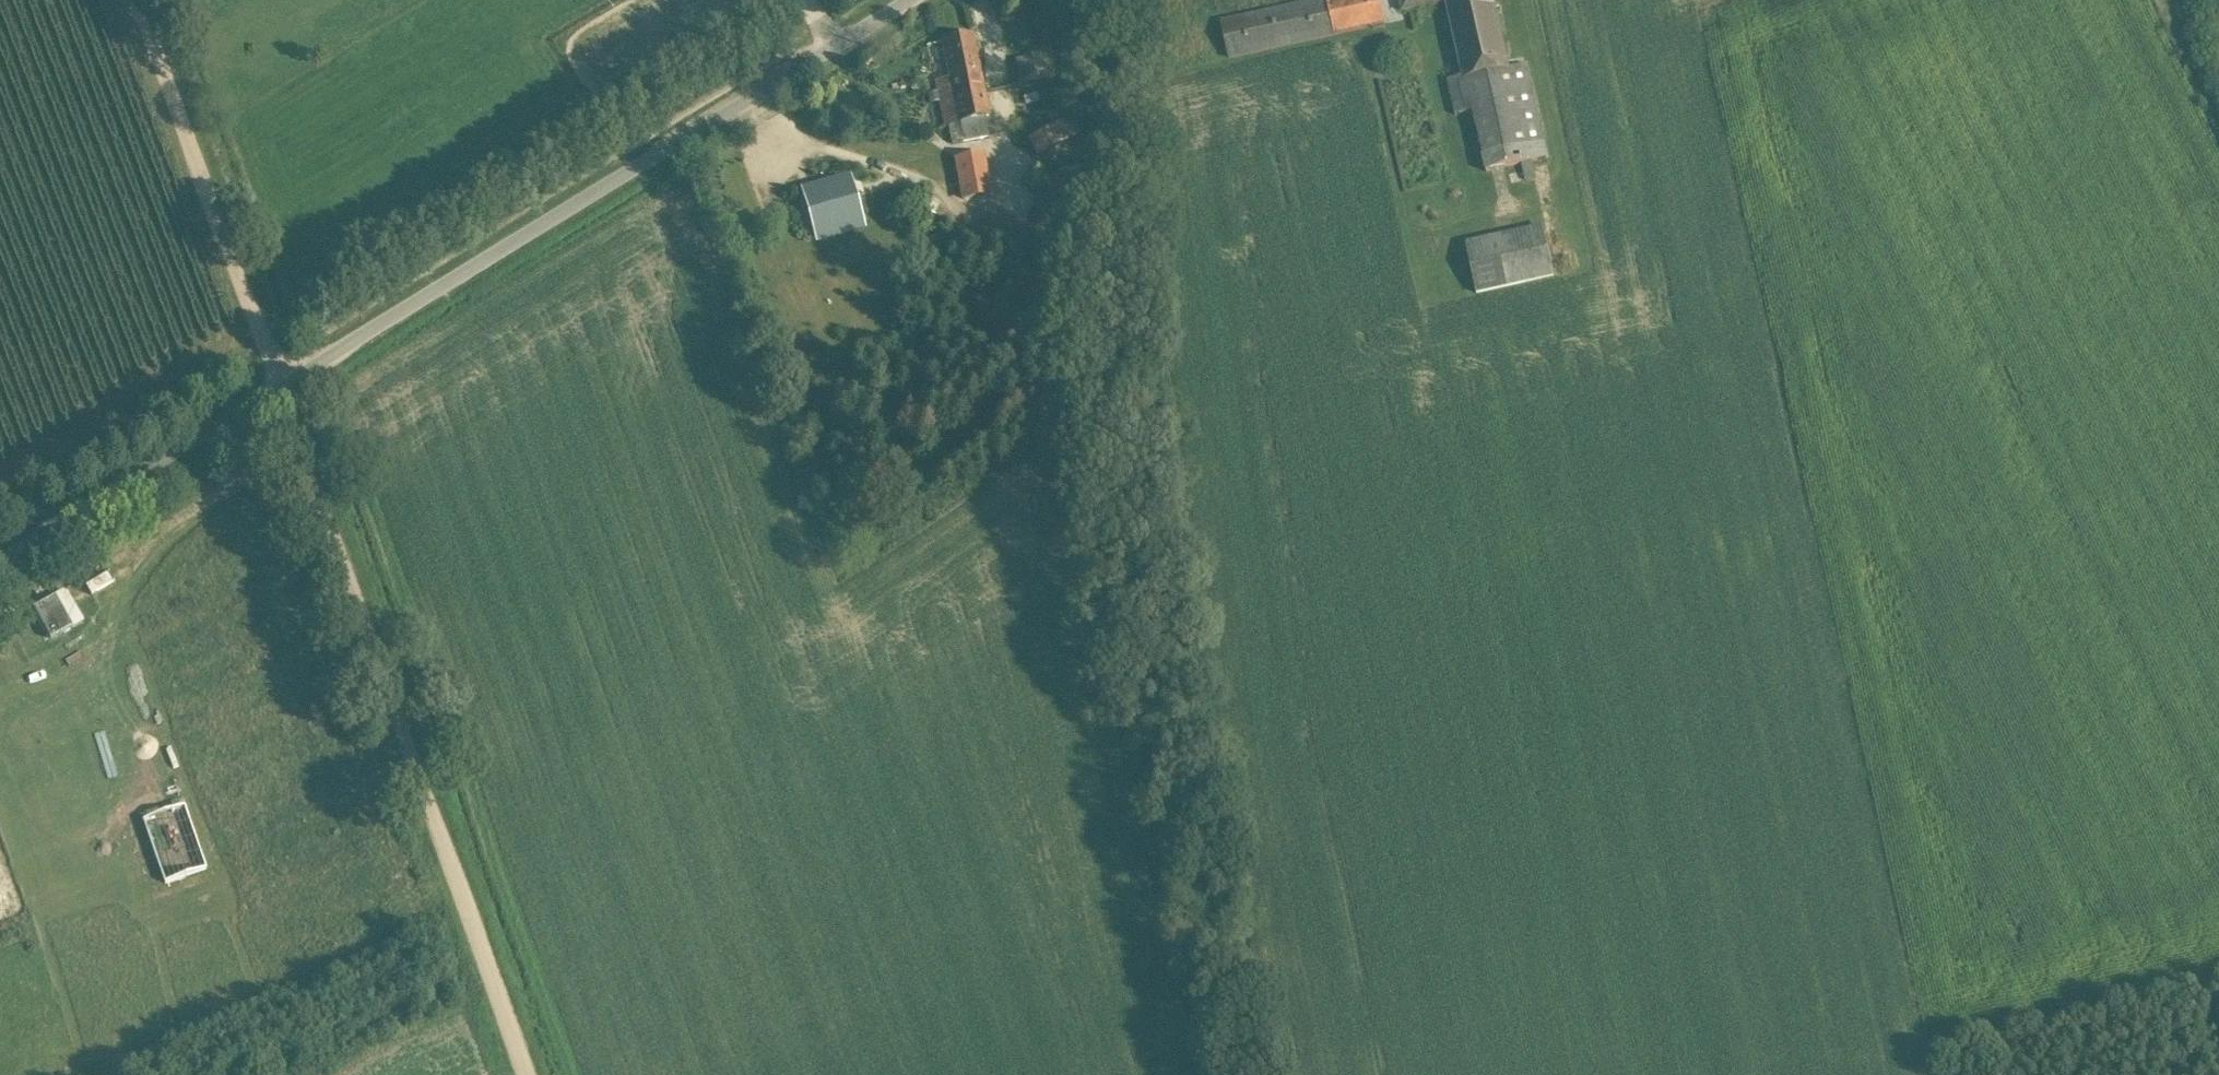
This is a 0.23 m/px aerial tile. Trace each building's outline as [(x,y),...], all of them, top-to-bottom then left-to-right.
[(1230,58),(1386,23),(1380,0),(1326,0),(1222,23),(1230,58)] [(1404,10),(1447,0),(1464,76),(1447,80),(1456,115),(1474,111),(1487,172),(1521,164),(1533,162),(1548,158),(1527,65),(1508,70),(1492,0),(1401,0),(1404,10)] [(940,102),(945,127),(948,126),(951,144),(963,142),(988,137),(984,119),(989,118),(972,36),(942,43),(954,99),(940,102)] [(1031,57),(1017,60),(1020,77),(1034,75),(1031,57)] [(1076,100),(1066,89),(1054,100),(1064,111),(1076,100)] [(937,92),(927,94),(929,105),(939,103),(937,92)] [(1026,106),(1039,102),(1037,93),(1024,97),(1026,106)] [(1041,134),(1051,151),(1080,134),(1071,118),(1041,134)] [(956,161),(964,199),(990,194),(983,156),(956,161)] [(1538,180),(1533,162),(1521,164),(1526,182),(1538,180)] [(1069,172),(1039,180),(1047,213),(1077,205),(1069,172)] [(851,183),(804,197),(813,226),(860,212),(851,183)] [(932,227),(937,215),(923,209),(917,221),(932,227)] [(1543,228),(1466,246),(1477,293),(1554,276),(1543,228)] [(73,627),(56,596),(34,609),(51,640),(73,627)] [(57,737),(41,742),(53,775),(114,753),(103,720),(83,727),(80,719),(54,728),(57,737)] [(184,807),(143,821),(164,883),(206,868),(184,807)]
